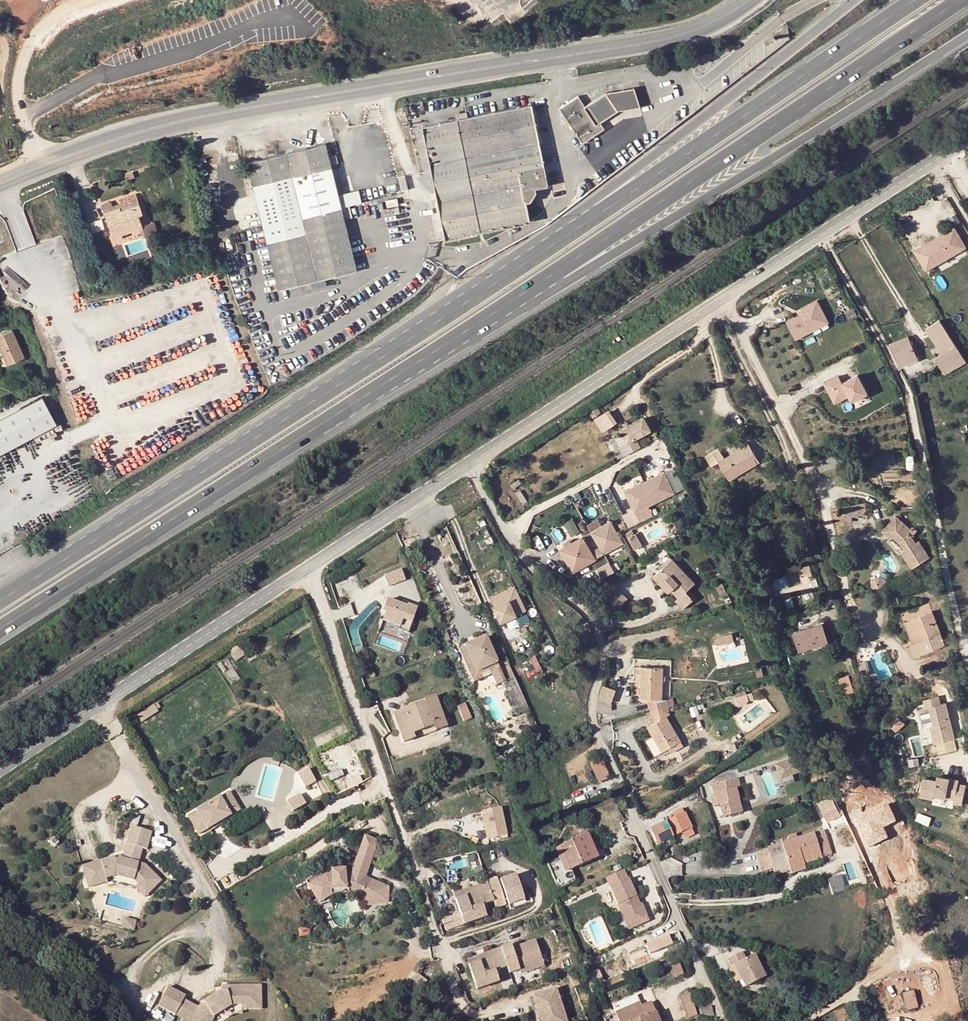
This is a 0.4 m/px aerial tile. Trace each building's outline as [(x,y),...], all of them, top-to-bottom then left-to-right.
[(582,143),(604,129),(600,122),(617,110),(639,106),(633,88),(606,92),(585,106),(578,96),(560,108),(582,143)] [(422,126),(444,238),(517,223),(529,221),(525,202),(529,201),(535,192),(534,188),(547,186),(531,105),(467,117),(466,111),(456,113),(457,119),(422,126)] [(341,208),(328,154),(326,149),(325,143),(247,162),(263,226),(279,289),(357,270),(344,219),(341,208)] [(135,177),(133,172),(118,177),(120,183),(135,177)] [(343,193),(346,206),(363,202),(360,189),(343,193)] [(121,203),(124,210),(139,205),(135,194),(120,200),(121,203)] [(101,205),(104,213),(119,209),(120,212),(124,210),(121,203),(112,206),(110,201),(101,205)] [(119,209),(104,213),(113,240),(123,237),(122,234),(139,228),(142,228),(142,226),(138,216),(142,214),(139,205),(124,210),(120,212),(119,209)] [(352,217),(349,206),(341,208),(344,219),(352,217)] [(142,228),(139,228),(142,238),(158,233),(154,222),(142,226),(142,228)] [(931,259),(935,266),(966,248),(954,228),(915,251),(922,264),(931,259)] [(103,253),(97,256),(101,266),(106,264),(103,253)] [(931,259),(922,264),(926,271),(935,266),(931,259)] [(786,320),(796,339),(831,322),(819,298),(801,307),(803,312),(786,320)] [(934,358),(944,373),(964,361),(939,319),(925,328),(941,354),(934,358)] [(0,336),(0,348),(8,365),(23,358),(11,331),(0,336)] [(907,336),(889,344),(899,367),(917,359),(907,336)] [(838,376),(825,383),(835,402),(849,395),(852,401),(867,394),(857,375),(842,383),(838,376)] [(56,426),(43,398),(0,420),(0,454),(56,426)] [(603,431),(619,422),(611,408),(595,418),(603,431)] [(626,453),(640,446),(635,436),(650,427),(643,416),(619,429),(621,433),(613,437),(618,445),(621,444),(626,453)] [(733,452),(734,454),(749,445),(747,442),(732,450),(733,452)] [(718,462),(729,479),(758,462),(749,445),(734,454),(733,452),(725,457),(719,448),(704,456),(710,466),(718,462)] [(840,453),(832,456),(837,468),(844,466),(840,453)] [(820,473),(837,468),(832,456),(816,461),(820,473)] [(665,471),(625,491),(640,521),(653,515),(649,506),(675,493),(665,471)] [(739,496),(734,499),(739,509),(745,506),(739,496)] [(867,512),(864,501),(842,506),(846,521),(852,519),(851,516),(867,512)] [(889,524),(892,526),(898,519),(895,516),(889,524)] [(573,518),(566,522),(573,535),(580,531),(573,518)] [(882,531),(890,538),(892,536),(900,543),(904,550),(900,552),(911,569),(928,558),(918,541),(915,543),(911,536),(916,530),(912,526),(909,528),(898,519),(892,526),(889,524),(882,531)] [(611,521),(591,532),(600,547),(591,552),(583,537),(561,549),(573,571),(595,558),(599,556),(623,541),(611,521)] [(900,543),(892,536),(890,538),(888,541),(897,554),(900,552),(904,550),(900,543)] [(677,599),(686,608),(697,597),(689,589),(696,582),(674,558),(655,576),(662,583),(665,580),(673,589),(674,588),(681,596),(677,599)] [(400,570),(384,576),(388,588),(404,582),(400,570)] [(670,591),(673,589),(665,580),(662,583),(670,591)] [(513,585),(489,596),(500,621),(525,609),(513,585)] [(618,587),(609,598),(620,608),(629,598),(618,587)] [(402,634),(411,638),(421,614),(411,610),(411,612),(405,609),(391,604),(387,615),(389,616),(386,624),(403,630),(402,634)] [(916,643),(909,645),(907,646),(911,657),(941,647),(930,612),(909,619),(916,643)] [(901,622),(909,645),(916,643),(909,619),(901,622)] [(800,650),(828,642),(823,626),(813,629),(812,626),(794,631),(800,650)] [(720,643),(735,639),(734,632),(719,636),(720,643)] [(496,691),(505,687),(495,662),(484,637),(464,646),(459,648),(473,681),(489,674),(493,685),(496,691)] [(859,672),(860,673),(866,670),(863,658),(856,661),(859,672)] [(647,699),(650,712),(668,707),(667,700),(662,699),(663,668),(641,667),(641,683),(640,698),(647,699)] [(512,677),(510,671),(503,674),(506,679),(512,677)] [(849,675),(854,691),(864,688),(860,673),(859,672),(849,675)] [(843,695),(854,691),(849,675),(838,679),(843,695)] [(612,690),(600,687),(598,691),(597,697),(596,701),(608,704),(612,690)] [(420,704),(429,733),(446,726),(435,696),(423,700),(424,703),(420,704)] [(942,696),(923,700),(925,709),(929,708),(934,726),(930,727),(934,744),(955,740),(947,702),(943,703),(942,696)] [(864,701),(852,705),(857,718),(869,714),(864,701)] [(456,707),(463,722),(471,719),(464,703),(456,707)] [(429,733),(420,704),(399,712),(409,740),(429,733)] [(670,714),(668,707),(650,712),(652,724),(647,727),(661,752),(667,748),(674,744),(680,741),(667,716),(670,714)] [(394,714),(403,742),(409,740),(399,712),(394,714)] [(906,725),(898,716),(889,725),(897,733),(906,725)] [(678,750),(674,744),(667,748),(670,754),(678,750)] [(584,752),(589,763),(601,758),(595,747),(584,752)] [(795,756),(776,763),(781,778),(800,771),(795,756)] [(589,763),(599,783),(610,777),(601,758),(589,763)] [(297,774),(303,788),(314,782),(308,769),(297,774)] [(960,779),(937,775),(933,796),(954,800),(953,804),(963,806),(967,785),(959,783),(960,779)] [(717,806),(719,805),(723,818),(741,812),(734,789),(738,788),(736,778),(711,786),(714,794),(717,806)] [(228,792),(185,817),(198,839),(223,824),(222,822),(225,820),(240,810),(228,792)] [(305,804),(298,793),(285,801),(292,812),(305,804)] [(886,801),(853,817),(867,847),(887,837),(883,827),(895,821),(886,801)] [(504,806),(482,809),(486,838),(508,836),(504,806)] [(672,812),(675,818),(684,814),(681,807),(672,812)] [(675,818),(649,830),(656,844),(662,841),(665,848),(675,843),(672,836),(682,831),(686,838),(693,834),(684,814),(675,818)] [(115,859),(82,868),(88,890),(108,884),(107,881),(117,878),(134,882),(139,886),(135,890),(145,898),(161,879),(144,865),(138,864),(141,850),(147,852),(151,834),(130,829),(123,861),(115,859)] [(824,830),(813,833),(815,838),(826,835),(824,830)] [(772,869),(774,875),(790,870),(789,868),(803,863),(802,860),(820,854),(821,857),(832,854),(826,835),(815,838),(813,833),(797,839),(788,841),(781,843),(765,848),(772,869)] [(546,863),(557,888),(575,880),(570,868),(597,856),(588,835),(555,850),(558,857),(546,863)] [(320,871),(305,881),(319,902),(330,895),(350,896),(370,902),(385,899),(389,887),(364,878),(370,863),(378,840),(364,836),(356,858),(353,869),(320,871)] [(765,848),(756,851),(762,872),(772,869),(765,848)] [(628,849),(618,853),(621,859),(631,855),(628,849)] [(820,854),(802,860),(803,863),(821,857),(820,854)] [(805,869),(803,863),(789,868),(790,870),(791,873),(805,869)] [(517,875),(500,880),(508,905),(526,900),(517,875)] [(840,876),(828,880),(833,894),(845,890),(840,876)] [(636,900),(627,879),(608,888),(621,916),(627,914),(633,927),(647,921),(640,904),(638,905),(635,906),(633,902),(636,900)] [(493,901),(495,907),(505,904),(498,881),(487,884),(488,887),(454,898),(463,922),(485,915),(482,905),(493,901)] [(454,898),(488,887),(487,884),(487,882),(453,893),(454,898)] [(527,904),(526,900),(508,905),(510,909),(527,904)] [(627,914),(621,916),(627,930),(633,927),(627,914)] [(649,952),(674,945),(671,934),(646,942),(649,952)] [(519,971),(520,974),(543,966),(534,939),(501,950),(502,954),(468,965),(476,989),(499,982),(496,971),(506,968),(508,974),(519,971)] [(468,965),(502,954),(501,950),(500,948),(467,960),(468,965)] [(731,965),(734,964),(739,975),(764,974),(754,954),(744,958),(741,952),(727,958),(731,965)] [(670,965),(675,977),(683,974),(678,962),(670,965)] [(764,974),(739,975),(745,985),(765,975),(764,974)] [(198,1007),(191,1020),(213,1020),(214,1018),(232,1007),(241,1004),(241,1005),(261,1005),(261,985),(228,986),(228,991),(222,990),(205,1002),(205,1003),(198,1007)] [(185,996),(168,987),(158,1005),(175,1014),(183,999),(185,996)] [(532,997),(539,1020),(565,1020),(555,990),(532,997)] [(689,992),(679,995),(686,1018),(697,1014),(689,992)] [(914,992),(903,994),(907,1011),(918,1008),(914,992)] [(183,999),(175,1014),(188,1020),(191,1020),(198,1007),(183,999)] [(652,1002),(642,1006),(641,1002),(616,1013),(619,1020),(659,1020),(652,1002)] [(710,1005),(699,1009),(702,1018),(713,1015),(710,1005)]
